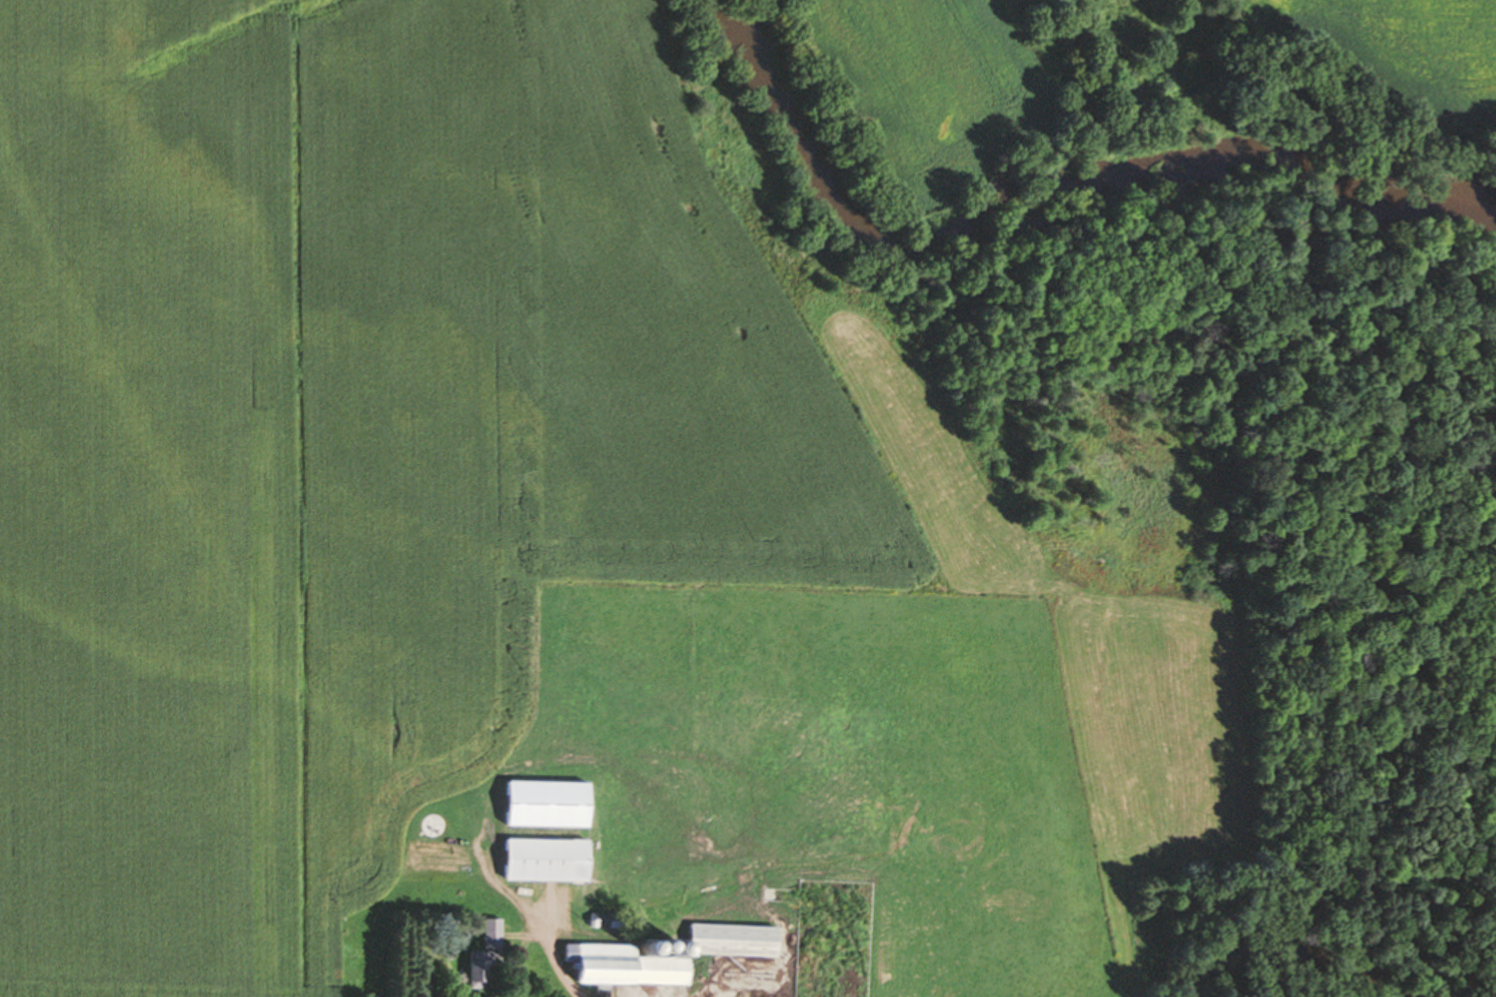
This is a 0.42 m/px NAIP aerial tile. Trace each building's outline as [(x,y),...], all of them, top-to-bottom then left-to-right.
[(508,827),(590,828),(591,782),(509,781),(508,827)] [(438,814),(423,824),(432,838),(447,828),(438,814)] [(507,881),(590,882),(590,840),(508,839),(507,881)] [(472,951),(472,991),(490,991),(490,964),(507,964),(507,951),(504,951),(504,922),(486,922),(486,951),(472,951)] [(779,926),(692,924),(692,955),(779,956),(779,926)] [(637,945),(581,945),(580,983),(691,985),(692,957),(637,957),(637,945)]
